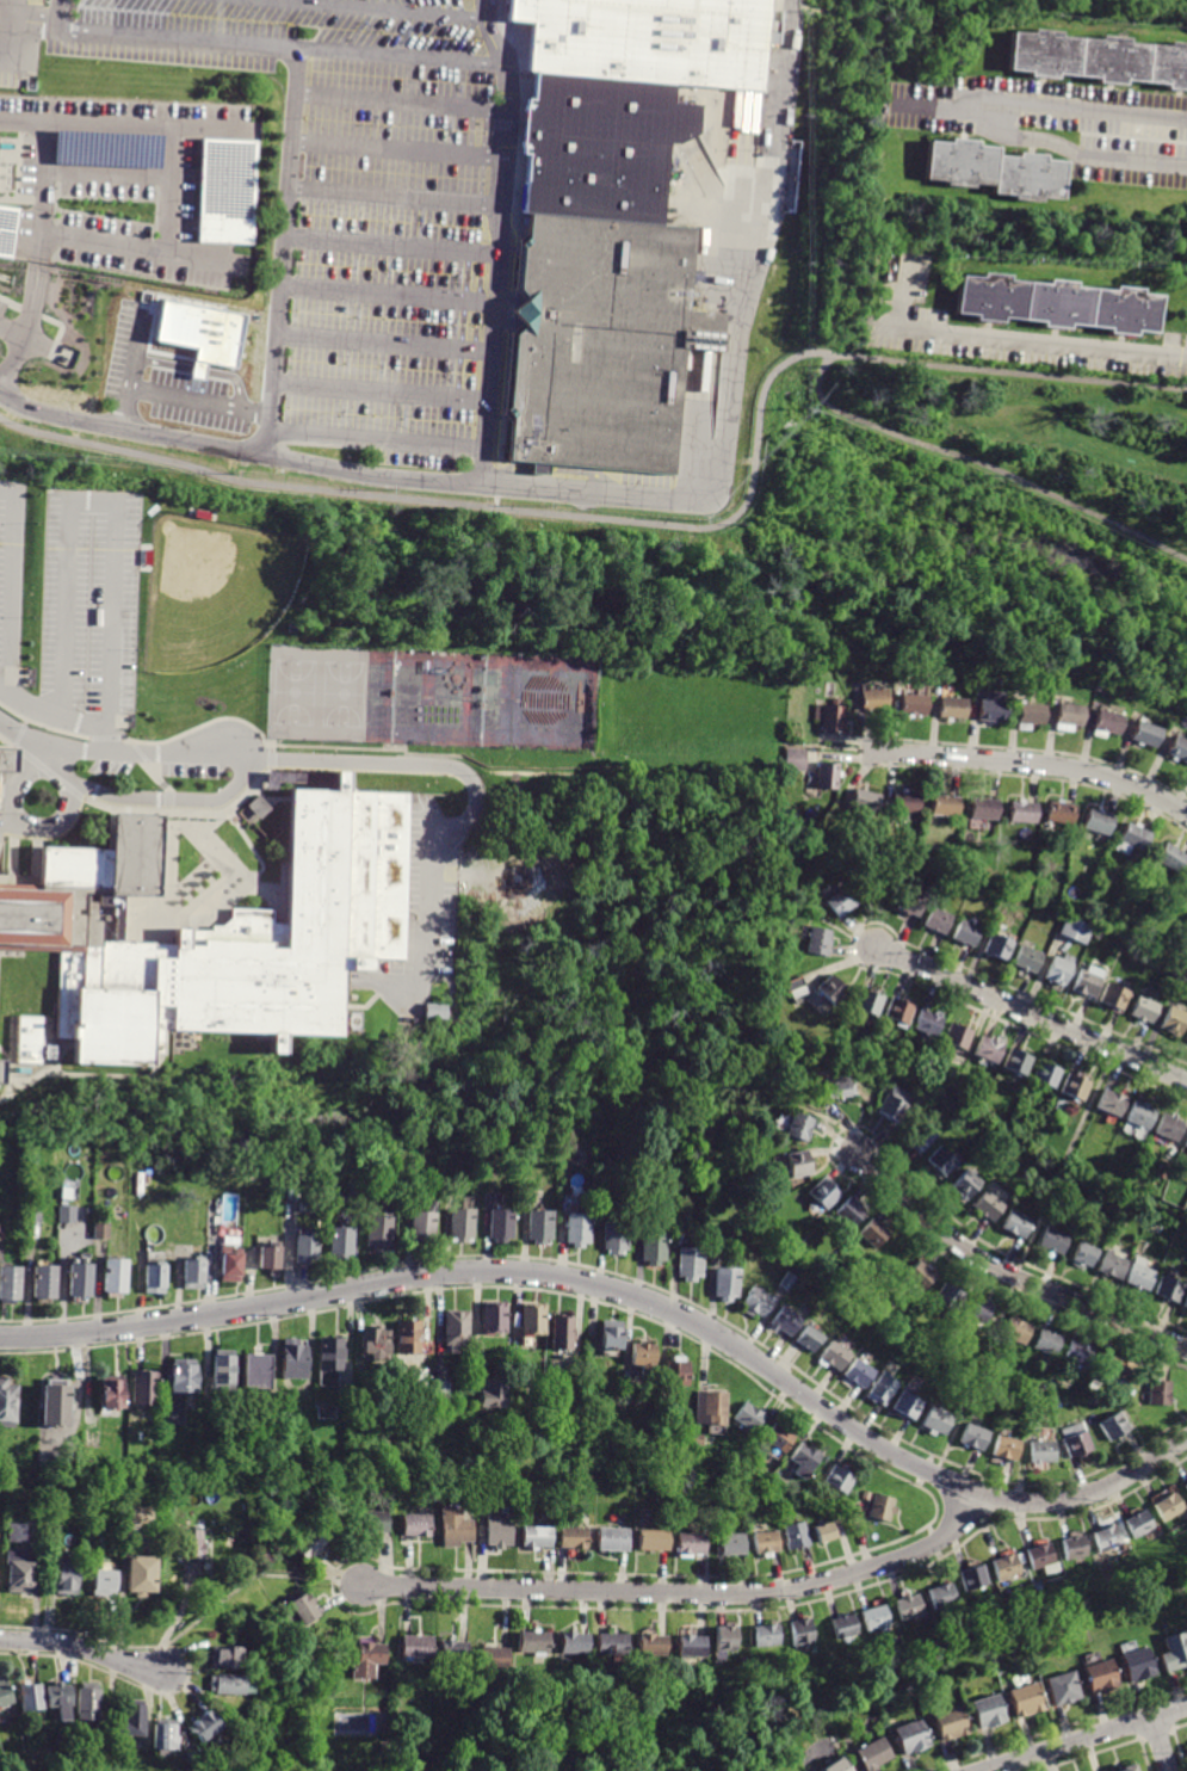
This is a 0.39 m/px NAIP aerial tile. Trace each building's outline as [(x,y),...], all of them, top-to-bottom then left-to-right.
[(747,88),(760,90),(768,0),(507,0),(506,18),(530,19),(525,69),(533,70),(673,82),(747,88)] [(1012,88),(1186,105),(1186,59),(1015,43),(1012,88)] [(660,223),(667,141),(676,142),(695,143),(697,131),(699,103),(672,100),(673,82),(533,70),(531,98),(523,97),(518,150),(526,152),(521,211),(660,223)] [(55,129),(54,162),(159,167),(160,134),(55,129)] [(200,137),(197,241),(251,243),(254,140),(200,137)] [(929,153),(923,191),(1063,212),(1068,174),(929,153)] [(521,211),(503,413),(511,414),(507,457),(673,471),(684,346),(705,347),(722,348),(725,311),(687,308),(693,226),(660,223),(521,211)] [(962,285),(958,322),(1163,344),(1167,307),(962,285)] [(1098,684),(1095,691),(1103,693),(1105,685),(1098,684)] [(863,691),(864,711),(891,709),(891,690),(863,691)] [(982,702),(981,722),(988,722),(988,726),(994,726),(994,723),(1008,724),(1010,704),(1006,704),(1006,695),(987,693),(985,702),(982,702)] [(904,695),(902,715),(928,717),(931,698),(904,695)] [(944,699),(942,718),(948,718),(947,723),(954,724),(954,720),(969,721),(970,702),(944,699)] [(1021,701),(1019,732),(1032,733),(1033,726),(1047,727),(1049,706),(1026,705),(1026,702),(1021,701)] [(1061,704),(1056,732),(1075,734),(1076,727),(1084,728),(1088,709),(1061,704)] [(816,705),(815,721),(823,721),(822,732),(843,734),(846,708),(816,705)] [(1101,711),(1095,736),(1108,740),(1109,734),(1123,738),(1127,717),(1101,711)] [(1139,722),(1133,741),(1138,742),(1137,746),(1143,748),(1144,745),(1158,749),(1166,730),(1139,722)] [(1168,754),(1174,758),(1173,760),(1179,764),(1180,760),(1186,764),(1186,741),(1177,736),(1168,754)] [(787,749),(785,770),(806,771),(809,751),(787,749)] [(13,776),(14,752),(0,752),(0,776),(13,776)] [(821,763),(818,790),(837,792),(839,778),(842,778),(843,773),(841,773),(841,765),(821,763)] [(61,952),(57,1044),(76,1044),(75,1066),(155,1069),(156,1010),(173,1010),(173,1032),(268,1035),(267,1061),(284,1061),(285,1036),(341,1037),(341,975),(372,976),(373,958),(404,961),(412,796),(351,795),(351,773),(332,773),(330,792),(291,791),(291,801),(289,863),(286,927),(285,951),(272,951),(272,944),(204,942),(203,949),(192,949),(192,930),(178,930),(178,946),(129,944),(129,901),(160,901),(163,816),(112,815),(110,849),(44,847),(43,890),(0,888),(0,949),(61,952)] [(859,790),(853,809),(880,816),(885,798),(859,790)] [(897,792),(895,813),(921,815),(923,795),(910,794),(910,791),(904,790),(904,794),(897,792)] [(935,796),(933,816),(960,817),(963,798),(935,796)] [(973,798),(972,820),(1000,822),(1002,802),(973,798)] [(1014,803),(1012,823),(1038,826),(1040,806),(1026,804),(1026,801),(1021,801),(1021,803),(1014,803)] [(240,815),(252,828),(266,814),(253,802),(240,815)] [(1052,804),(1050,823),(1076,827),(1078,810),(1065,808),(1065,803),(1059,802),(1059,806),(1052,804)] [(1093,812),(1087,829),(1111,838),(1117,819),(1105,815),(1106,812),(1101,810),(1100,814),(1093,812)] [(1131,823),(1118,852),(1137,860),(1149,833),(1143,831),(1144,827),(1138,825),(1137,827),(1131,823)] [(1156,862),(1177,876),(1186,862),(1186,856),(1168,844),(1156,862)] [(829,902),(842,919),(846,917),(858,907),(863,903),(849,887),(829,902)] [(905,890),(898,909),(920,918),(927,900),(905,890)] [(933,908),(926,927),(947,936),(954,917),(933,908)] [(1058,909),(1056,917),(1063,920),(1065,913),(1058,909)] [(1069,917),(1061,934),(1088,946),(1096,928),(1069,917)] [(962,920),(953,939),(975,948),(982,928),(962,920)] [(815,928),(811,954),(830,957),(831,951),(834,939),(835,932),(815,928)] [(1099,931),(1095,938),(1101,942),(1105,933),(1099,931)] [(994,933),(984,955),(994,958),(995,957),(1008,963),(1016,944),(994,933)] [(1021,946),(1014,964),(1022,968),(1021,970),(1026,973),(1027,969),(1035,973),(1043,955),(1021,946)] [(1057,956),(1046,980),(1064,987),(1075,964),(1057,956)] [(1081,970),(1072,992),(1086,996),(1087,994),(1095,998),(1105,971),(1089,965),(1087,973),(1081,970)] [(820,988),(835,1004),(848,991),(833,975),(820,988)] [(787,985),(791,994),(793,993),(796,1000),(811,994),(805,977),(787,985)] [(1108,985),(1101,1002),(1107,1005),(1106,1008),(1119,1013),(1120,1010),(1124,1011),(1131,993),(1108,985)] [(864,991),(857,1010),(882,1019),(889,1000),(864,991)] [(1140,996),(1132,1016),(1139,1019),(1138,1022),(1145,1024),(1146,1020),(1155,1024),(1163,1006),(1140,996)] [(894,999),(886,1018),(898,1023),(896,1028),(907,1032),(916,1008),(894,999)] [(427,1005),(426,1020),(447,1022),(450,1007),(427,1005)] [(1161,1030),(1173,1035),(1171,1036),(1176,1038),(1177,1036),(1182,1037),(1186,1024),(1186,1013),(1170,1006),(1161,1030)] [(922,1010),(914,1029),(936,1038),(944,1019),(922,1010)] [(20,1018),(19,1063),(43,1065),(44,1019),(20,1018)] [(952,1024),(945,1043),(966,1051),(973,1032),(952,1024)] [(983,1037),(976,1055),(997,1065),(1004,1047),(983,1037)] [(1012,1050),(1004,1068),(1028,1078),(1035,1060),(1012,1050)] [(1041,1062),(1033,1081),(1057,1091),(1065,1072),(1041,1062)] [(1069,1075),(1062,1093),(1074,1098),(1072,1100),(1077,1103),(1080,1100),(1083,1102),(1092,1085),(1069,1075)] [(827,1081),(830,1102),(839,1100),(839,1103),(846,1102),(846,1099),(859,1098),(858,1085),(853,1085),(853,1078),(827,1081)] [(896,1085),(880,1112),(888,1117),(886,1119),(894,1123),(896,1119),(903,1123),(917,1098),(896,1085)] [(1106,1090),(1098,1109),(1120,1118),(1127,1099),(1106,1090)] [(1136,1103),(1127,1122),(1150,1130),(1157,1112),(1150,1109),(1150,1106),(1145,1104),(1144,1106),(1136,1103)] [(789,1135),(810,1143),(818,1121),(797,1113),(789,1135)] [(1164,1115),(1156,1134),(1179,1144),(1186,1124),(1179,1121),(1180,1118),(1174,1116),(1173,1118),(1164,1115)] [(910,1140),(917,1146),(915,1148),(922,1155),(925,1152),(926,1153),(941,1136),(926,1122),(910,1140)] [(929,1160),(946,1178),(960,1164),(944,1146),(929,1160)] [(789,1156),(793,1180),(815,1175),(810,1152),(789,1156)] [(953,1187),(969,1202),(985,1183),(977,1175),(978,1173),(975,1170),(973,1172),(970,1168),(953,1187)] [(812,1195),(829,1211),(843,1197),(837,1191),(839,1189),(829,1178),(812,1195)] [(351,1187),(351,1197),(363,1198),(363,1189),(351,1187)] [(64,1190),(63,1202),(74,1203),(75,1190),(64,1190)] [(977,1208),(996,1222),(1008,1205),(989,1191),(977,1208)] [(502,1196),(501,1204),(512,1204),(512,1197),(502,1196)] [(581,1199),(581,1208),(591,1209),(592,1199),(581,1199)] [(837,1214),(854,1230),(868,1215),(863,1210),(865,1208),(860,1204),(859,1205),(852,1199),(837,1214)] [(302,1203),(303,1215),(319,1212),(317,1202),(302,1203)] [(414,1214),(413,1244),(437,1245),(439,1205),(428,1204),(428,1215),(414,1214)] [(25,1207),(25,1223),(43,1224),(44,1208),(25,1207)] [(61,1207),(61,1224),(79,1224),(79,1208),(61,1207)] [(1003,1229),(1027,1240),(1035,1221),(1013,1210),(1003,1229)] [(452,1211),(452,1245),(475,1245),(476,1212),(452,1211)] [(492,1211),(492,1240),(497,1241),(497,1246),(509,1246),(509,1241),(514,1241),(515,1212),(492,1211)] [(531,1212),(530,1240),(536,1241),(536,1247),(548,1247),(548,1242),(555,1242),(555,1212),(531,1212)] [(1157,1212),(1155,1220),(1161,1222),(1163,1215),(1157,1212)] [(569,1216),(569,1245),(574,1245),(574,1249),(587,1249),(587,1245),(593,1245),(593,1217),(569,1216)] [(372,1218),(370,1249),(394,1251),(395,1220),(372,1218)] [(861,1235),(878,1249),(891,1235),(885,1230),(889,1227),(884,1223),(883,1226),(876,1220),(861,1235)] [(607,1224),(606,1251),(612,1251),(612,1257),(625,1257),(626,1252),(630,1252),(631,1224),(607,1224)] [(97,1226),(95,1240),(111,1241),(112,1226),(97,1226)] [(1049,1227),(1040,1247),(1063,1255),(1070,1235),(1049,1227)] [(333,1229),(330,1255),(356,1258),(357,1230),(333,1229)] [(301,1233),(299,1265),(311,1266),(311,1261),(319,1261),(320,1239),(311,1238),(311,1233),(301,1233)] [(644,1235),(643,1264),(649,1264),(649,1269),(661,1269),(661,1264),(668,1264),(669,1235),(644,1235)] [(1081,1244),(1074,1261),(1077,1263),(1076,1265),(1083,1267),(1084,1265),(1092,1269),(1099,1251),(1081,1244)] [(262,1248),(261,1272),(268,1272),(268,1277),(277,1277),(278,1273),(280,1273),(280,1249),(262,1248)] [(1108,1249),(1100,1273),(1109,1277),(1111,1275),(1124,1279),(1131,1261),(1114,1255),(1115,1252),(1108,1249)] [(681,1251),(680,1279),(686,1279),(686,1283),(698,1284),(698,1279),(704,1281),(705,1252),(681,1251)] [(223,1255),(223,1283),(245,1284),(246,1257),(223,1255)] [(1138,1257),(1127,1284),(1136,1286),(1135,1289),(1142,1292),(1143,1290),(1150,1292),(1157,1273),(1145,1269),(1148,1260),(1138,1257)] [(908,1277),(926,1292),(938,1277),(928,1269),(932,1265),(923,1258),(908,1277)] [(107,1261),(105,1295),(109,1295),(109,1298),(123,1300),(123,1296),(128,1296),(129,1263),(107,1261)] [(186,1263),(186,1290),(205,1290),(206,1263),(186,1263)] [(73,1266),(70,1298),(75,1300),(75,1302),(88,1303),(88,1300),(94,1300),(95,1269),(73,1266)] [(37,1267),(36,1301),(60,1302),(61,1269),(37,1267)] [(148,1267),(146,1295),(167,1296),(168,1269),(148,1267)] [(0,1270),(0,1303),(24,1304),(25,1271),(0,1270)] [(718,1270),(717,1297),(722,1298),(722,1303),(735,1304),(735,1300),(741,1300),(742,1271),(718,1270)] [(789,1273),(780,1286),(789,1292),(797,1279),(789,1273)] [(1177,1303),(1155,1294),(1162,1276),(1185,1284),(1177,1303)] [(963,1295),(964,1296),(954,1313),(933,1300),(944,1283),(963,1295)] [(762,1319),(756,1314),(753,1320),(742,1313),(744,1308),(741,1306),(747,1296),(746,1296),(752,1286),(773,1301),(762,1319)] [(982,1323),(966,1316),(973,1301),(989,1309),(982,1323)] [(506,1333),(482,1333),(483,1302),(507,1302),(506,1333)] [(520,1334),(520,1303),(544,1304),(544,1334),(520,1334)] [(775,1329),(773,1333),(767,1329),(772,1323),(769,1322),(780,1307),(802,1321),(789,1339),(775,1329)] [(445,1344),(446,1310),(469,1310),(468,1345),(460,1345),(460,1350),(452,1350),(452,1344),(445,1344)] [(552,1343),(554,1315),(573,1316),(571,1351),(552,1350),(552,1343)] [(1002,1333),(1008,1318),(1030,1327),(1022,1345),(1001,1337),(1002,1333)] [(397,1320),(420,1321),(420,1353),(397,1353),(397,1320)] [(602,1321),(623,1322),(623,1327),(626,1327),(625,1349),(617,1349),(617,1357),(604,1356),(604,1346),(601,1346),(602,1321)] [(798,1338),(805,1326),(822,1337),(811,1353),(795,1343),(798,1338)] [(364,1328),(391,1329),(391,1340),(392,1340),(391,1353),(384,1353),(383,1362),(363,1362),(364,1328)] [(1040,1329),(1061,1338),(1052,1357),(1032,1349),(1040,1329)] [(320,1338),(345,1338),(345,1362),(344,1371),(340,1371),(340,1387),(319,1386),(320,1338)] [(284,1339),(298,1339),(298,1344),(308,1345),(305,1378),(282,1377),(284,1339)] [(841,1372),(829,1363),(826,1369),(816,1362),(830,1341),(852,1357),(841,1372)] [(1063,1359),(1070,1341),(1092,1350),(1084,1368),(1063,1359)] [(632,1346),(656,1346),(655,1375),(641,1375),(641,1365),(631,1365),(632,1346)] [(214,1350),(234,1350),(233,1390),(214,1389),(214,1350)] [(268,1388),(242,1388),(243,1353),(270,1355),(268,1388)] [(525,1381),(509,1381),(511,1356),(525,1356),(525,1381)] [(1103,1375),(1112,1356),(1133,1365),(1125,1384),(1103,1375)] [(686,1357),(686,1362),(691,1362),(691,1386),(667,1386),(667,1360),(672,1360),(672,1357),(686,1357)] [(841,1375),(853,1358),(873,1371),(861,1389),(841,1375)] [(169,1394),(169,1384),(167,1384),(167,1374),(171,1374),(171,1365),(173,1365),(173,1359),(179,1359),(179,1363),(198,1364),(198,1393),(190,1393),(190,1395),(169,1394)] [(159,1371),(157,1406),(134,1405),(135,1370),(159,1371)] [(412,1370),(412,1387),(428,1386),(428,1370),(412,1370)] [(882,1372),(897,1383),(883,1406),(867,1395),(882,1372)] [(101,1408),(101,1375),(123,1375),(123,1407),(101,1408)] [(449,1396),(431,1396),(432,1377),(449,1377),(449,1396)] [(14,1427),(0,1427),(0,1378),(7,1378),(7,1384),(18,1386),(17,1424),(14,1424),(14,1427)] [(480,1390),(487,1390),(486,1380),(502,1380),(501,1407),(480,1407),(480,1390)] [(1169,1383),(1168,1401),(1168,1406),(1148,1405),(1149,1381),(1166,1383),(1169,1383)] [(892,1409),(907,1382),(920,1389),(914,1399),(927,1406),(917,1423),(892,1409)] [(1041,1399),(1032,1395),(1037,1383),(1046,1387),(1041,1399)] [(69,1427),(42,1426),(43,1384),(70,1386),(69,1427)] [(727,1393),(724,1425),(694,1423),(697,1390),(727,1393)] [(1088,1400),(1089,1407),(1099,1406),(1099,1399),(1088,1400)] [(1053,1402),(1053,1409),(1063,1408),(1063,1401),(1053,1402)] [(732,1419),(744,1402),(763,1415),(752,1433),(732,1419)] [(944,1437),(935,1432),(934,1436),(928,1433),(931,1428),(922,1425),(931,1407),(952,1417),(944,1437)] [(1108,1442),(1099,1425),(1119,1412),(1130,1430),(1108,1442)] [(1027,1427),(1030,1413),(1040,1415),(1037,1431),(1027,1428),(1027,1427)] [(781,1454),(762,1439),(774,1423),(793,1437),(781,1454)] [(966,1424),(989,1433),(982,1451),(959,1443),(966,1424)] [(1084,1424),(1093,1451),(1069,1458),(1061,1431),(1084,1424)] [(704,1446),(693,1445),(693,1434),(704,1434),(704,1446)] [(991,1455),(997,1436),(1021,1443),(1016,1462),(991,1455)] [(1053,1442),(1053,1463),(1031,1463),(1031,1443),(1053,1442)] [(820,1456),(804,1480),(793,1474),(799,1465),(790,1460),(800,1443),(820,1456)] [(855,1477),(845,1494),(824,1481),(835,1464),(855,1477)] [(267,1488),(276,1486),(278,1494),(270,1497),(267,1488)] [(870,1501),(861,1499),(864,1491),(872,1493),(870,1501)] [(1161,1500),(1174,1492),(1185,1510),(1164,1522),(1154,1505),(1161,1500)] [(888,1523),(868,1517),(876,1494),(895,1499),(894,1507),(895,1507),(894,1514),(891,1513),(888,1523)] [(61,1528),(49,1528),(50,1505),(62,1506),(61,1528)] [(124,1523),(125,1505),(154,1505),(153,1524),(124,1523)] [(465,1542),(460,1542),(459,1547),(444,1547),(444,1508),(463,1508),(463,1520),(474,1520),(474,1542),(465,1542)] [(1145,1510),(1155,1528),(1136,1538),(1126,1520),(1145,1510)] [(388,1532),(359,1531),(359,1511),(389,1512),(388,1532)] [(406,1536),(404,1516),(432,1516),(432,1536),(406,1536)] [(796,1551),(795,1548),(786,1549),(784,1538),(785,1538),(783,1526),(804,1522),(811,1548),(796,1551)] [(7,1542),(10,1523),(27,1524),(26,1543),(7,1542)] [(836,1538),(818,1543),(814,1528),(831,1523),(836,1538)] [(482,1544),(483,1525),(511,1526),(509,1545),(482,1544)] [(1102,1530),(1117,1525),(1123,1544),(1101,1553),(1095,1532),(1102,1530)] [(309,1562),(293,1548),(315,1526),(329,1539),(309,1562)] [(551,1528),(551,1548),(521,1547),(523,1526),(551,1528)] [(560,1548),(560,1528),(587,1528),(586,1548),(560,1548)] [(629,1529),(627,1550),(599,1550),(599,1528),(629,1529)] [(719,1555),(719,1532),(722,1532),(722,1529),(731,1529),(731,1534),(746,1532),(746,1554),(719,1555)] [(668,1531),(668,1550),(638,1549),(639,1530),(668,1531)] [(761,1559),(761,1554),(754,1555),(750,1534),(778,1530),(780,1553),(771,1553),(772,1557),(761,1559)] [(181,1559),(181,1531),(202,1531),(202,1543),(204,1543),(204,1561),(194,1561),(194,1559),(181,1559)] [(679,1554),(679,1534),(706,1534),(706,1554),(679,1554)] [(1083,1536),(1087,1556),(1067,1560),(1063,1539),(1083,1536)] [(1035,1548),(1050,1543),(1056,1562),(1033,1569),(1027,1550),(1035,1548)] [(32,1587),(31,1587),(30,1593),(7,1592),(8,1565),(7,1565),(7,1549),(26,1550),(26,1562),(33,1562),(32,1587)] [(60,1551),(74,1551),(74,1562),(76,1562),(76,1593),(57,1593),(57,1562),(60,1562),(60,1551)] [(996,1560),(1010,1555),(1015,1554),(1021,1574),(999,1581),(993,1561),(996,1560)] [(157,1557),(156,1596),(148,1596),(148,1598),(136,1598),(136,1594),(128,1594),(129,1556),(157,1557)] [(983,1566),(988,1584),(964,1591),(958,1573),(983,1566)] [(92,1596),(93,1569),(116,1571),(115,1597),(92,1596)] [(1035,1592),(1033,1582),(1041,1580),(1044,1590),(1035,1592)] [(934,1610),(928,1590),(951,1584),(957,1603),(934,1610)] [(320,1615),(302,1625),(297,1617),(288,1623),(277,1605),(286,1599),(289,1603),(305,1592),(320,1615)] [(917,1593),(923,1613),(899,1621),(894,1600),(917,1593)] [(868,1609),(884,1605),(889,1624),(866,1630),(861,1611),(868,1609)] [(839,1617),(852,1613),(857,1634),(835,1640),(830,1619),(839,1617)] [(787,1622),(809,1618),(814,1643),(792,1647),(787,1622)] [(754,1627),(777,1624),(779,1644),(755,1647),(754,1627)] [(736,1627),(736,1652),(717,1652),(717,1627),(736,1627)] [(1183,1631),(1186,1643),(1186,1660),(1182,1661),(1183,1666),(1164,1673),(1158,1654),(1167,1652),(1162,1637),(1183,1631)] [(549,1633),(549,1653),(519,1652),(520,1633),(549,1633)] [(588,1634),(588,1654),(561,1653),(562,1634),(588,1634)] [(626,1634),(626,1655),(596,1654),(598,1634),(626,1634)] [(639,1635),(667,1635),(667,1655),(639,1655),(639,1635)] [(705,1658),(679,1656),(679,1636),(706,1636),(705,1658)] [(402,1658),(402,1637),(432,1637),(432,1658),(402,1658)] [(469,1642),(468,1662),(440,1661),(440,1641),(469,1642)] [(384,1664),(375,1664),(373,1679),(352,1679),(352,1664),(357,1664),(358,1643),(384,1643),(384,1664)] [(236,1668),(209,1666),(210,1646),(237,1647),(236,1668)] [(508,1648),(508,1668),(482,1667),(482,1647),(508,1648)] [(1129,1683),(1120,1655),(1146,1647),(1155,1674),(1129,1683)] [(1092,1695),(1083,1667),(1108,1659),(1118,1686),(1092,1695)] [(324,1678),(315,1676),(316,1670),(326,1672),(324,1678)] [(1081,1698),(1053,1707),(1045,1679),(1072,1671),(1081,1698)] [(242,1696),(214,1695),(215,1691),(208,1691),(209,1678),(215,1678),(215,1674),(243,1677),(243,1678),(251,1679),(251,1693),(242,1692),(242,1696)] [(13,1703),(0,1707),(0,1680),(6,1678),(13,1703)] [(60,1721),(58,1707),(49,1708),(47,1687),(55,1686),(55,1683),(63,1681),(63,1685),(72,1685),(73,1705),(70,1707),(72,1720),(60,1721)] [(1016,1717),(1008,1691),(1034,1683),(1043,1709),(1016,1717)] [(24,1711),(21,1686),(41,1684),(44,1710),(24,1711)] [(99,1721),(78,1720),(79,1689),(81,1689),(81,1684),(97,1685),(97,1689),(100,1689),(99,1721)] [(997,1693),(1006,1721),(979,1729),(971,1702),(997,1693)] [(144,1736),(118,1735),(118,1722),(126,1723),(128,1699),(147,1701),(144,1736)] [(941,1741),(933,1715),(959,1707),(967,1733),(941,1741)] [(187,1726),(208,1710),(221,1726),(200,1742),(187,1726)] [(903,1755),(894,1729),(919,1718),(929,1746),(903,1755)] [(178,1726),(177,1736),(180,1736),(179,1750),(171,1750),(169,1757),(159,1755),(159,1750),(154,1750),(155,1724),(156,1724),(157,1720),(175,1721),(175,1726),(178,1726)] [(874,1766),(877,1770),(865,1770),(854,1751),(880,1736),(891,1758),(874,1766)] [(193,1751),(194,1750),(199,1764),(191,1767),(185,1753),(193,1751)] [(839,1757),(848,1770),(818,1770),(839,1757)]
